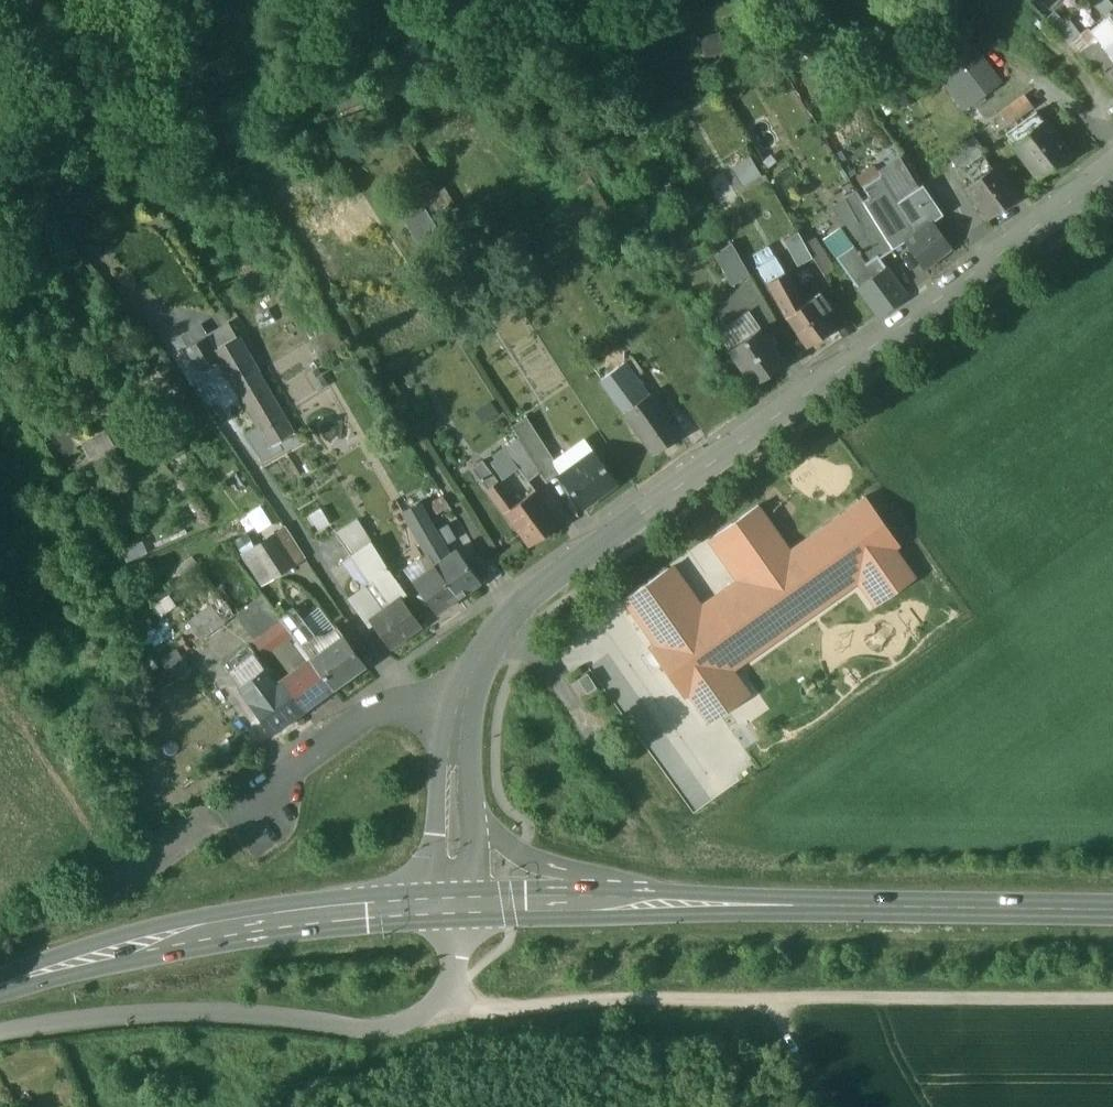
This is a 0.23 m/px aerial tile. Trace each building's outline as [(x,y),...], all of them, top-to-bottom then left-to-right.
[(1098,0),(1088,0),(1102,18),(1105,16),(1104,13),(1107,10),(1098,0)] [(1104,13),(1105,16),(1112,26),(1112,6),(1107,10),(1104,13)] [(962,28),(968,19),(952,7),(946,16),(962,28)] [(1094,39),(1080,49),(1092,66),(1097,63),(1103,58),(1106,56),(1099,47),(1094,39)] [(1099,47),(1106,56),(1112,50),(1112,47),(1108,40),(1099,47)] [(998,79),(971,44),(944,63),(975,105),(983,99),(979,93),(998,79)] [(1112,68),(1103,58),(1097,63),(1105,73),(1112,68)] [(1105,73),(1112,83),(1112,67),(1112,68),(1105,73)] [(1023,91),(998,109),(1001,114),(1003,112),(1010,121),(1033,104),(1023,91)] [(1035,108),(1006,130),(1015,142),(1014,142),(1037,173),(1047,165),(1049,166),(1053,169),(1060,163),(1059,159),(1058,157),(1068,149),(1045,119),(1044,120),(1035,108)] [(1010,121),(1003,112),(1001,114),(996,118),(1003,127),(1010,121)] [(984,151),(963,166),(973,179),(994,164),(984,151)] [(749,154),(731,165),(744,186),(762,175),(749,154)] [(1020,193),(997,162),(994,164),(973,179),(967,184),(989,214),(1020,193)] [(883,176),(867,185),(872,194),(888,184),(883,176)] [(872,194),(864,199),(878,224),(893,249),(907,240),(905,238),(914,233),(912,228),(896,203),(899,202),(888,184),(872,194)] [(925,185),(906,197),(922,222),(912,228),(914,233),(905,238),(907,240),(926,268),(954,248),(935,223),(944,216),(925,185)] [(858,189),(835,203),(858,238),(878,224),(864,199),(858,189)] [(922,222),(906,197),(899,202),(896,203),(912,228),(922,222)] [(878,224),(858,238),(871,258),(876,254),(879,258),(893,249),(878,224)] [(842,228),(823,242),(834,257),(853,243),(842,228)] [(802,234),(799,229),(784,237),(798,262),(814,253),(813,253),(812,253),(806,242),(802,234)] [(809,240),(806,242),(812,253),(813,253),(825,246),(818,235),(809,240)] [(780,237),(770,243),(787,272),(797,266),(780,237)] [(750,274),(733,243),(716,254),(733,286),(750,274)] [(853,243),(834,257),(857,289),(886,268),(879,258),(876,254),(871,258),(866,261),(859,253),(861,251),(860,248),(858,250),(853,243)] [(825,246),(813,253),(814,253),(825,274),(837,266),(825,246)] [(776,255),(757,267),(809,345),(835,328),(825,313),(831,310),(820,293),(802,305),(793,292),(798,288),(776,255)] [(886,268),(857,289),(878,317),(906,296),(886,268)] [(722,331),(734,348),(764,326),(751,309),(722,331)] [(241,335),(234,321),(212,333),(211,333),(219,347),(241,335)] [(734,348),(732,350),(756,383),(788,360),(764,326),(734,348)] [(209,327),(189,339),(192,345),(211,333),(212,333),(209,327)] [(211,333),(192,345),(204,366),(222,355),(218,348),(219,347),(211,333)] [(299,431),(264,371),(262,371),(241,335),(219,347),(218,348),(222,355),(240,385),(238,386),(261,425),(273,447),(283,441),(299,431)] [(652,394),(630,361),(605,377),(627,410),(652,394)] [(652,394),(627,410),(636,423),(662,406),(653,393),(652,394)] [(662,406),(636,423),(657,454),(682,437),(662,406)] [(511,428),(518,438),(540,471),(546,479),(557,471),(561,476),(562,475),(552,460),(525,419),(511,428)] [(283,441),(273,447),(261,425),(249,432),(266,460),(288,448),(283,441)] [(299,431),(283,441),(288,448),(288,449),(304,439),(299,431)] [(540,471),(518,438),(505,449),(519,469),(529,480),(540,471)] [(584,438),(552,460),(562,475),(594,453),(584,438)] [(519,469),(505,449),(496,456),(501,463),(496,466),(504,479),(519,469)] [(562,475),(561,476),(582,507),(615,485),(594,453),(562,475)] [(536,490),(517,504),(500,481),(489,489),(529,546),(560,524),(536,490)] [(650,650),(683,698),(688,695),(708,724),(745,698),(725,669),(860,575),(879,603),(915,578),(895,549),(900,546),(866,497),(790,550),(758,505),(712,537),(744,583),(700,613),(668,568),(623,600),(655,646),(650,650)] [(420,501),(403,510),(412,526),(429,517),(420,501)] [(450,554),(429,517),(412,526),(428,553),(434,565),(435,564),(450,554)] [(359,520),(337,534),(352,556),(372,541),(359,520)] [(302,558),(284,528),(243,554),(261,583),(302,558)] [(389,568),(372,541),(352,556),(370,582),(348,598),(366,623),(367,622),(367,623),(371,620),(370,619),(401,598),(407,594),(389,568)] [(450,554),(435,564),(458,598),(481,582),(457,548),(450,554)] [(428,553),(421,557),(428,569),(434,565),(428,553)] [(428,569),(412,581),(436,614),(458,598),(435,564),(434,565),(428,569)] [(281,619),(263,595),(236,615),(254,639),(281,619)] [(401,598),(370,619),(371,620),(391,647),(421,626),(401,598)] [(210,603),(190,619),(203,637),(223,622),(210,603)] [(254,639),(253,640),(265,657),(293,635),(281,619),(254,639)] [(344,634),(311,658),(334,689),(366,665),(344,634)] [(311,658),(297,639),(291,644),(305,662),(311,658)] [(248,644),(222,663),(240,687),(265,668),(248,644)] [(305,662),(280,679),(303,710),(334,689),(311,658),(305,662)] [(265,668),(240,687),(250,701),(276,683),(265,668)] [(596,687),(587,673),(578,679),(587,693),(596,687)] [(276,683),(250,701),(273,732),(303,710),(280,679),(276,683)]
